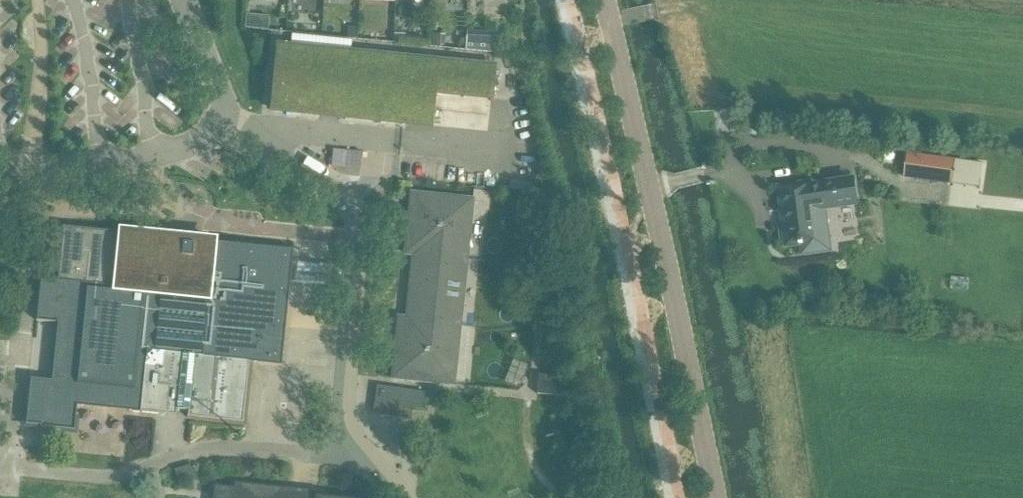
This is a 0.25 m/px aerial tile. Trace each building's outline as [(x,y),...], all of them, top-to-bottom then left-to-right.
[(246,15),(244,29),(254,30),(255,16),(246,15)] [(347,28),(346,39),(356,40),(356,29),(347,28)] [(405,35),(393,35),(393,44),(405,44),(405,35)] [(445,35),(431,35),(431,48),(445,48),(445,35)] [(952,184),(955,159),(906,152),(903,177),(952,184)] [(808,184),(779,188),(784,228),(778,228),(780,243),(786,243),(786,247),(799,245),(802,245),(803,254),(829,250),(823,204),(834,202),(835,207),(856,204),(853,182),(809,187),(808,184)] [(473,200),(411,194),(406,246),(420,248),(419,257),(417,257),(410,323),(412,323),(411,332),(397,330),(392,382),(454,389),(460,326),(457,326),(463,262),(467,263),(473,200)] [(30,380),(25,424),(40,426),(39,427),(72,430),(75,406),(76,401),(128,406),(127,412),(159,415),(175,417),(176,410),(186,411),(186,418),(242,423),(248,363),(280,366),(285,322),(283,322),(284,307),(286,308),(287,303),(292,251),(198,241),(180,239),(163,237),(62,227),(59,251),(58,258),(56,282),(54,282),(54,283),(40,282),(36,320),(56,323),(50,382),(30,380)] [(342,267),(293,263),(291,285),(340,290),(342,267)] [(563,378),(538,375),(536,395),(562,397),(563,378)] [(376,387),(374,403),(421,409),(423,393),(376,387)] [(374,403),(372,415),(408,420),(410,408),(374,403)] [(321,497),(322,493),(303,491),(290,489),(233,484),(233,488),(213,486),(212,493),(214,494),(213,497),(328,497),(321,497)]
